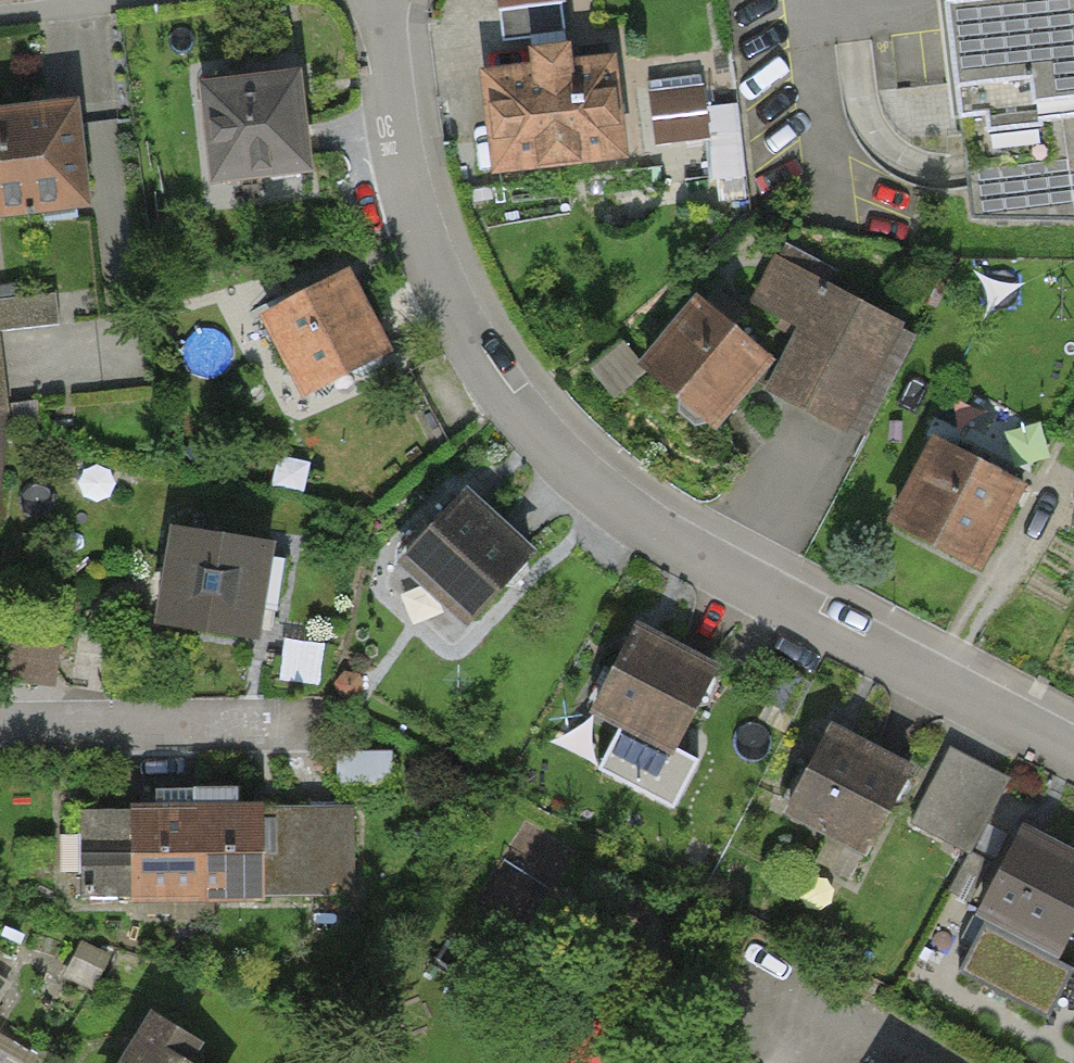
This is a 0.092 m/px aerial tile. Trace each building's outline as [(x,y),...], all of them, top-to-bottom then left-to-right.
[(944,2),(965,170),(971,224),(1073,225),(1073,0),(957,0),(944,2)] [(472,74),(487,184),(621,166),(606,56),(472,74)] [(301,181),(292,83),(191,93),(200,190),(301,181)] [(701,83),(644,91),(653,152),(709,144),(701,83)] [(0,120),(0,228),(75,222),(66,114),(0,120)] [(835,445),(892,335),(768,271),(743,318),(789,342),(757,405),(835,445)] [(61,318),(62,280),(0,278),(0,316),(61,318)] [(384,360),(342,280),(253,326),(294,406),(384,360)] [(636,378),(702,437),(761,372),(696,313),(636,378)] [(14,423),(0,421),(0,509),(14,423)] [(887,529),(971,577),(1019,493),(935,445),(887,529)] [(523,555),(456,496),(388,574),(454,633),(523,555)] [(246,652),(261,553),(159,537),(144,636),(246,652)] [(712,670),(636,629),(596,706),(622,720),(597,768),(671,807),(696,760),(672,747),(712,670)] [(903,771),(829,733),(791,806),(833,827),(819,854),(851,870),(903,771)] [(1004,785),(947,755),(912,821),(970,851),(1004,785)] [(252,811),(122,811),(122,900),(252,899),(252,811)] [(350,811),(252,811),(252,899),(350,899),(350,811)] [(1022,831),(981,909),(988,913),(1059,949),(1073,920),(1073,858),(1022,831)] [(988,913),(959,971),(1049,1017),(1073,970),(1073,966),(1055,957),(1059,949),(988,913)] [(0,988),(0,1026),(18,999),(0,988)] [(114,1062),(181,1062),(192,1046),(142,1016),(114,1062)]
